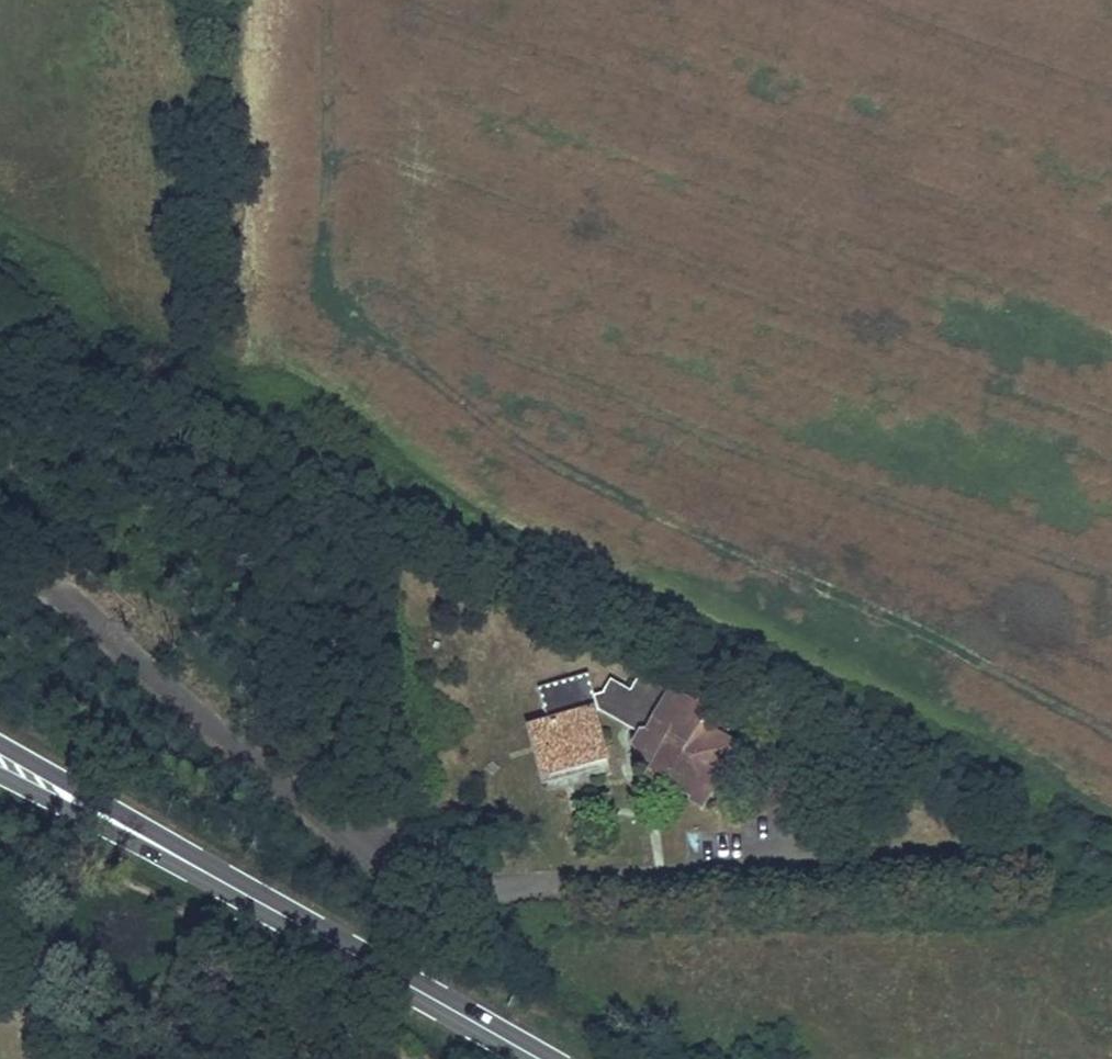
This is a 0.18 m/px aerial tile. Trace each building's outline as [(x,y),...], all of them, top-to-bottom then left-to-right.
[(586,673),(536,685),(544,719),(526,723),(532,746),(547,743),(555,776),(606,763),(594,714),(604,712),(637,731),(630,744),(640,763),(656,765),(648,781),(708,814),(728,777),(724,775),(739,744),(732,739),(736,730),(734,720),(712,706),(709,710),(669,687),(666,692),(637,676),(629,690),(610,679),(602,693),(592,695),(586,673)] [(547,743),(532,746),(540,779),(555,776),(547,743)]
